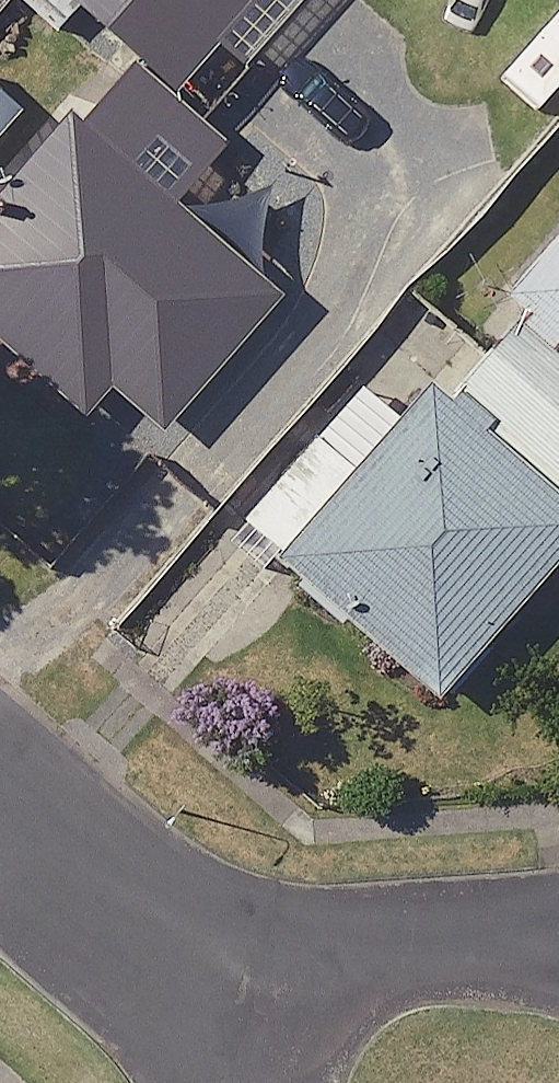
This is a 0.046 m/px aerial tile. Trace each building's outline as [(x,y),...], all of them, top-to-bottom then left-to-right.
[(176,96),(259,0),(65,0),(176,96)] [(69,112),(0,193),(0,348),(85,421),(111,390),(165,436),(285,297),(69,112)] [(505,297),(523,312),(558,343),(558,235),(505,297)] [(523,312),(448,400),(558,495),(558,343),(523,312)] [(433,388),(403,424),(289,557),(281,563),(440,700),(558,561),(558,495),(448,400),(433,388)] [(289,557),(403,424),(362,389),(248,523),(289,557)]
